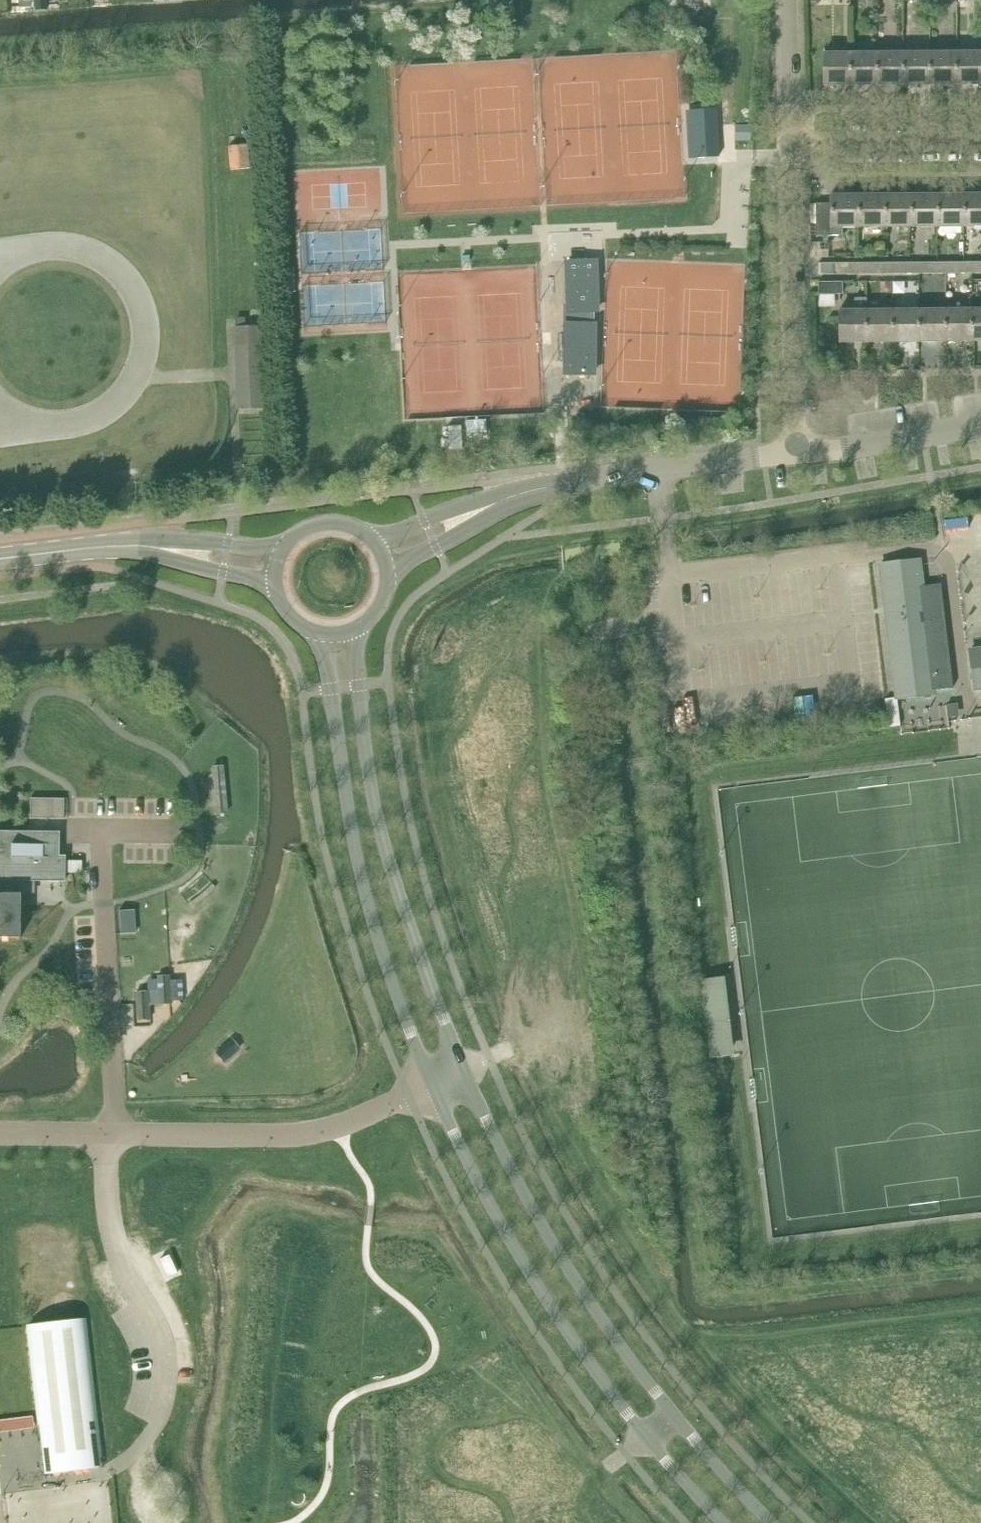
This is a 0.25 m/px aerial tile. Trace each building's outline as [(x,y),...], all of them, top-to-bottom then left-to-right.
[(57,0),(48,1),(49,9),(58,8),(57,0)] [(825,86),(851,86),(851,54),(824,54),(825,86)] [(851,86),(878,86),(878,54),(851,54),(851,86)] [(878,86),(904,86),(904,54),(878,54),(878,86)] [(904,86),(931,86),(931,54),(904,54),(904,86)] [(931,86),(957,86),(957,54),(931,54),(931,86)] [(980,86),(980,54),(957,54),(957,86),(980,86)] [(691,110),(694,159),(718,157),(716,109),(691,110)] [(938,227),(964,226),(964,195),(938,196),(938,227)] [(980,226),(980,195),(964,195),(964,226),(980,226)] [(833,236),(832,228),(859,227),(858,196),(831,197),(831,205),(817,205),(817,236),(833,236)] [(859,227),(885,227),(885,196),(858,196),(859,227)] [(885,227),(911,227),(911,196),(885,196),(885,227)] [(911,196),(911,227),(938,227),(938,196),(911,196)] [(598,312),(596,260),(570,261),(570,323),(567,323),(568,375),(595,375),(595,312),(598,312)] [(901,274),(914,274),(914,262),(900,263),(901,274)] [(914,274),(927,274),(927,262),(914,262),(914,274)] [(927,262),(927,274),(941,274),(941,262),(927,262)] [(941,274),(954,274),(954,262),(941,262),(941,274)] [(954,274),(968,274),(967,262),(954,262),(954,274)] [(968,274),(980,273),(980,262),(967,262),(968,274)] [(834,275),(847,275),(847,263),(834,263),(834,264),(834,274),(834,275)] [(847,275),(860,275),(860,263),(847,263),(847,275)] [(860,275),(874,274),(874,263),(860,263),(860,275)] [(874,274),(887,274),(887,263),(874,263),(874,274)] [(887,274),(901,274),(900,263),(887,263),(887,274)] [(819,274),(834,274),(834,264),(819,264),(819,274)] [(818,293),(843,293),(843,280),(818,280),(818,293)] [(855,298),(855,310),(840,310),(841,342),(867,342),(867,310),(866,310),(866,298),(855,298)] [(893,310),(894,342),(920,341),(920,309),(893,310)] [(920,341),(946,341),(946,309),(920,309),(920,341)] [(946,309),(946,341),(973,341),(973,309),(946,309)] [(973,341),(980,341),(980,309),(973,309),(973,341)] [(867,310),(867,342),(894,342),(893,310),(867,310)] [(247,344),(233,345),(235,409),(261,408),(257,327),(246,328),(247,344)] [(486,419),(467,420),(468,434),(487,432),(486,419)] [(448,426),(449,450),(463,449),(461,425),(448,426)] [(889,640),(897,698),(916,696),(935,693),(935,690),(944,689),(953,688),(953,686),(950,686),(949,671),(947,656),(945,653),(942,652),(939,652),(937,632),(938,632),(941,630),(942,628),(939,607),(937,586),(940,586),(940,584),(922,586),(919,560),(899,562),(880,565),(889,640)] [(969,650),(974,689),(980,688),(980,648),(969,650)] [(948,718),(954,716),(953,705),(946,706),(948,718)] [(31,798),(30,819),(64,819),(64,799),(31,798)] [(21,938),(22,894),(20,894),(20,882),(66,882),(66,856),(60,856),(60,833),(0,832),(0,938),(21,938)] [(711,1058),(732,1056),(723,978),(702,980),(711,1058)] [(137,991),(138,1020),(150,1019),(149,990),(137,991)] [(43,1464),(103,1457),(87,1318),(23,1325),(35,1425),(38,1425),(43,1464)] [(104,1467),(103,1457),(43,1464),(44,1474),(104,1467)]
